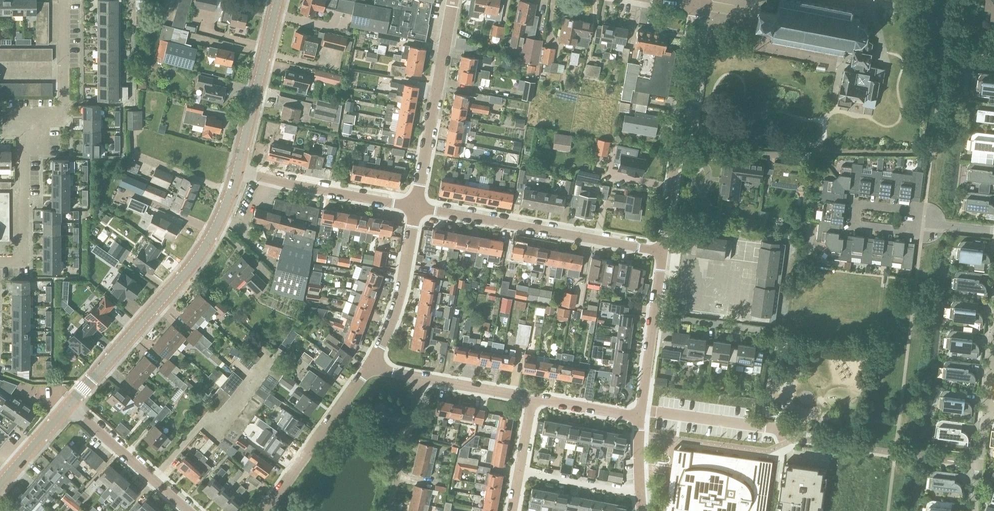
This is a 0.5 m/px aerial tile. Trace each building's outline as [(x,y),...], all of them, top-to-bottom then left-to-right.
[(11,14),(11,0),(0,0),(0,14),(11,14)] [(11,14),(23,14),(23,0),(11,0),(11,14)] [(23,14),(36,14),(36,8),(36,2),(36,0),(23,0),(23,14)] [(98,100),(128,100),(128,86),(117,86),(117,0),(98,0),(98,100)] [(217,0),(195,0),(193,6),(214,11),(217,0)] [(300,12),(314,15),(317,4),(323,6),(323,7),(352,14),(350,25),(350,26),(378,32),(384,33),(390,7),(374,4),(355,1),(349,0),(303,0),(300,12)] [(374,4),(390,7),(384,33),(398,36),(425,41),(429,23),(427,23),(432,0),(374,0),(374,4)] [(484,11),(486,0),(470,0),(467,16),(478,17),(479,10),(484,11)] [(484,11),(486,12),(485,17),(500,20),(503,4),(501,4),(501,5),(498,5),(499,0),(486,0),(484,11)] [(872,54),(873,53),(873,52),(871,53),(873,42),(869,41),(870,39),(868,38),(869,33),(871,33),(871,31),(868,31),(867,26),(868,25),(867,23),(865,24),(860,22),(861,20),(860,20),(860,18),(861,18),(862,15),(863,10),(859,9),(855,8),(855,7),(853,7),(853,8),(846,6),(845,9),(839,7),(839,6),(837,6),(837,7),(825,5),(825,3),(823,3),(823,5),(811,2),(811,0),(809,0),(803,0),(803,1),(798,0),(766,0),(767,2),(766,5),(765,5),(765,7),(767,7),(768,8),(763,7),(761,5),(760,6),(761,9),(760,15),(759,21),(757,22),(758,24),(759,23),(762,24),(762,26),(763,28),(766,28),(766,32),(767,34),(769,37),(770,39),(770,41),(773,40),(776,41),(786,43),(786,45),(788,45),(788,43),(801,45),(800,47),(802,48),(802,46),(815,48),(814,50),(816,50),(816,48),(829,51),(829,53),(830,53),(831,51),(837,52),(836,54),(843,55),(843,57),(846,57),(846,54),(853,56),(852,64),(851,64),(852,65),(851,70),(845,69),(842,83),(841,83),(839,96),(840,96),(838,105),(851,107),(852,102),(852,99),(864,102),(864,105),(875,107),(877,98),(880,81),(883,82),(885,69),(876,67),(870,66),(872,54)] [(179,1),(177,7),(188,11),(190,4),(179,1)] [(520,61),(536,64),(537,64),(541,46),(542,41),(534,39),(538,19),(533,18),(536,4),(518,1),(509,46),(523,48),(520,61)] [(188,11),(177,7),(175,14),(186,17),(188,11)] [(223,8),(220,21),(230,23),(230,25),(231,27),(234,28),(236,27),(236,25),(244,26),(247,14),(223,8)] [(185,23),(186,17),(175,14),(173,20),(185,23)] [(575,45),(580,20),(564,17),(560,41),(573,44),(575,44),(575,45)] [(173,20),(171,27),(174,27),(183,30),(185,23),(173,20)] [(593,23),(580,20),(575,45),(587,47),(589,41),(593,23)] [(606,46),(611,47),(615,26),(609,25),(610,23),(604,22),(603,24),(602,24),(601,29),(596,28),(593,42),(600,43),(600,39),(607,40),(606,46)] [(174,27),(171,27),(163,24),(154,59),(191,69),(197,48),(170,41),(174,27)] [(506,27),(493,25),(491,35),(503,38),(506,27)] [(627,29),(615,26),(611,47),(616,48),(617,42),(625,43),(627,29)] [(344,50),(344,49),(349,51),(352,41),(346,40),(346,38),(319,31),(318,37),(308,35),(308,34),(296,31),(292,46),(304,49),(303,56),(313,58),(317,44),(344,50)] [(638,92),(648,94),(649,94),(649,93),(668,96),(675,56),(675,55),(675,53),(674,52),(674,51),(672,50),(671,49),(671,47),(665,46),(667,36),(638,31),(635,47),(639,48),(637,59),(640,60),(640,64),(627,62),(621,99),(630,101),(630,102),(636,103),(638,92)] [(378,32),(377,41),(396,45),(398,36),(384,33),(378,32)] [(465,40),(463,48),(476,51),(478,42),(465,40)] [(377,53),(385,55),(386,46),(379,45),(378,49),(378,52),(377,53)] [(401,58),(407,59),(424,62),(426,48),(409,45),(409,46),(404,45),(403,52),(402,52),(402,55),(394,53),(392,60),(401,61),(401,58)] [(545,46),(541,46),(537,64),(536,64),(535,74),(540,75),(542,65),(542,62),(545,63),(544,71),(557,73),(559,63),(552,62),(555,49),(545,47),(545,46)] [(234,51),(218,48),(210,47),(208,54),(216,56),(215,61),(231,65),(234,51)] [(366,51),(365,59),(375,61),(376,53),(366,51)] [(571,52),(569,64),(577,65),(579,54),(571,52)] [(459,68),(475,71),(477,58),(461,55),(459,68)] [(421,74),(424,62),(407,59),(405,67),(392,65),(390,75),(404,77),(405,71),(421,74)] [(587,64),(585,74),(598,77),(600,67),(587,64)] [(480,72),(475,71),(459,68),(456,81),(477,85),(479,77),(488,79),(489,71),(481,69),(480,72)] [(286,70),(283,83),(297,86),(296,92),(306,94),(307,88),(310,76),(286,70)] [(317,70),(316,76),(330,80),(331,74),(317,70)] [(992,73),(989,73),(987,73),(985,73),(983,73),(981,74),(980,75),(978,78),(977,90),(980,91),(979,96),(990,98),(989,102),(993,103),(993,74),(992,73)] [(201,98),(222,102),(226,88),(211,84),(213,78),(199,75),(196,85),(204,87),(201,98)] [(522,99),(531,100),(534,82),(525,81),(522,99)] [(404,83),(402,95),(417,98),(419,86),(404,83)] [(415,110),(417,98),(402,95),(402,96),(396,95),(396,93),(389,92),(388,96),(395,98),(396,101),(401,102),(400,107),(415,110)] [(468,102),(469,95),(454,92),(452,104),(467,107),(473,108),(473,103),(468,102)] [(638,92),(636,103),(647,105),(649,94),(648,94),(638,92)] [(303,113),(309,114),(311,102),(280,95),(278,103),(283,105),(280,117),(297,121),(300,108),(304,109),(303,113)] [(501,104),(502,97),(490,95),(489,102),(501,104)] [(346,110),(352,111),(354,102),(347,101),(346,110)] [(628,112),(630,104),(620,102),(619,110),(628,112)] [(986,103),(984,102),(981,102),(979,102),(978,103),(976,104),(975,107),(975,108),(978,108),(976,120),(978,120),(988,124),(989,121),(993,122),(993,104),(986,103)] [(203,107),(187,103),(183,123),(204,128),(202,135),(211,137),(213,130),(219,132),(222,120),(215,119),(216,116),(207,114),(206,117),(201,116),(203,107)] [(399,113),(397,119),(412,122),(415,110),(400,107),(400,108),(393,107),(393,105),(387,103),(386,108),(393,109),(393,112),(399,113)] [(473,103),(473,108),(472,110),(486,112),(487,105),(473,103)] [(452,104),(450,117),(465,119),(467,107),(452,104)] [(83,118),(100,118),(100,105),(83,105),(83,118)] [(141,111),(128,110),(128,129),(142,129),(141,111)] [(624,116),(622,130),(649,135),(650,129),(656,130),(659,116),(635,112),(634,117),(624,116)] [(346,114),(345,123),(350,124),(354,124),(355,115),(346,114)] [(463,131),(465,119),(450,117),(448,129),(463,131)] [(83,118),(83,131),(100,131),(100,118),(83,118)] [(397,119),(395,131),(410,134),(412,122),(397,119)] [(344,123),(342,133),(343,135),(348,136),(350,124),(345,123),(344,123)] [(160,124),(157,132),(164,134),(166,126),(160,124)] [(463,131),(448,129),(446,141),(460,143),(463,131)] [(408,146),(410,134),(395,131),(389,130),(388,135),(387,142),(408,146)] [(100,131),(83,131),(83,143),(100,143),(100,131)] [(982,132),(980,132),(978,132),(976,132),(974,133),(972,134),(971,137),(971,138),(974,138),(973,150),(974,150),(984,154),(985,151),(993,152),(993,134),(982,132)] [(571,137),(555,134),(553,145),(563,147),(564,142),(570,143),(571,137)] [(597,139),(594,154),(607,157),(610,141),(597,139)] [(460,143),(446,141),(444,152),(458,155),(460,144),(460,143)] [(512,150),(520,151),(521,142),(514,141),(512,150)] [(83,143),(83,156),(100,156),(100,143),(83,143)] [(271,144),(267,158),(288,163),(289,165),(291,166),(293,167),(295,167),(297,167),(299,166),(300,164),(321,169),(324,157),(304,152),(304,149),(291,146),(291,149),(271,144)] [(329,144),(328,151),(334,153),(336,146),(329,144)] [(617,145),(614,161),(619,162),(618,170),(628,172),(628,173),(639,176),(639,174),(641,175),(644,160),(636,158),(637,149),(617,145)] [(0,151),(0,167),(11,167),(11,151),(0,151)] [(350,178),(362,180),(365,165),(366,162),(367,163),(369,155),(364,154),(363,161),(359,160),(358,164),(353,163),(350,178)] [(372,167),(365,165),(362,180),(374,183),(376,167),(377,167),(377,165),(379,165),(381,157),(376,157),(375,164),(372,163),(372,167)] [(725,159),(720,197),(738,199),(741,177),(751,178),(751,176),(763,177),(765,165),(725,159)] [(52,160),(52,173),(69,173),(69,160),(52,160)] [(798,188),(798,187),(798,183),(801,165),(800,165),(800,167),(776,163),(776,162),(775,161),(774,169),(766,168),(765,173),(773,174),(773,180),(776,180),(775,181),(777,181),(781,181),(781,185),(798,188)] [(993,164),(978,162),(976,162),(974,161),(972,162),(970,163),(969,164),(968,167),(967,167),(971,168),(969,179),(970,180),(980,184),(982,181),(993,182),(993,173),(992,173),(993,164)] [(862,172),(863,164),(858,163),(852,163),(852,167),(841,165),(840,174),(836,177),(845,188),(859,189),(860,190),(862,172)] [(391,187),(392,186),(398,187),(400,174),(404,174),(405,167),(395,165),(394,171),(389,170),(386,185),(387,185),(387,186),(391,187)] [(374,183),(386,185),(389,170),(377,167),(376,167),(374,183)] [(809,178),(816,178),(817,168),(810,167),(809,178)] [(151,180),(167,187),(173,175),(156,168),(151,180)] [(520,169),(518,181),(525,183),(526,178),(539,180),(540,173),(520,169)] [(871,174),(862,172),(860,190),(859,189),(859,194),(869,195),(870,191),(879,192),(880,192),(882,175),(883,171),(872,169),(871,174)] [(920,197),(923,171),(913,170),(912,174),(903,173),(900,195),(899,199),(910,200),(910,196),(920,197)] [(118,171),(114,180),(142,193),(145,185),(148,187),(145,194),(161,201),(165,192),(118,171)] [(577,173),(576,180),(582,181),(597,184),(599,175),(585,172),(584,177),(582,176),(582,174),(577,173)] [(900,195),(903,173),(892,172),(892,176),(882,175),(880,192),(879,192),(879,196),(890,198),(890,193),(900,195)] [(52,173),(52,185),(69,185),(69,173),(52,173)] [(821,200),(824,200),(843,202),(845,188),(836,177),(833,180),(824,180),(821,200)] [(184,178),(178,193),(192,199),(193,198),(194,198),(196,193),(195,193),(198,185),(184,178)] [(451,197),(453,182),(441,179),(438,195),(451,197)] [(571,194),(573,182),(566,180),(564,192),(571,194)] [(453,182),(451,197),(462,199),(465,184),(453,182)] [(465,184),(462,199),(475,201),(477,186),(465,184)] [(52,185),(52,198),(69,198),(69,185),(52,185)] [(606,200),(609,186),(603,185),(600,199),(606,200)] [(486,203),(489,188),(477,186),(475,201),(486,203)] [(498,205),(501,190),(489,188),(486,203),(498,205)] [(521,204),(535,207),(538,190),(524,188),(521,204)] [(595,198),(585,196),(587,190),(580,189),(576,215),(591,217),(595,198)] [(501,190),(498,205),(510,207),(513,192),(501,190)] [(551,192),(538,190),(535,207),(548,209),(551,192)] [(989,193),(975,192),(972,191),(970,191),(968,192),(966,192),(965,194),(964,196),(964,197),(967,197),(965,209),(967,209),(977,213),(978,211),(993,212),(993,206),(992,204),(990,203),(989,203),(989,193)] [(564,195),(551,192),(548,209),(561,211),(564,195)] [(178,193),(171,208),(186,214),(189,206),(190,206),(192,202),(191,201),(192,199),(178,193)] [(642,205),(639,205),(640,196),(628,194),(627,196),(616,194),(614,205),(626,207),(625,209),(627,209),(625,216),(640,219),(642,205)] [(282,243),(278,257),(270,291),(303,299),(310,259),(312,247),(318,208),(275,197),(272,212),(256,208),(252,221),(264,224),(263,226),(274,229),(275,227),(286,230),(282,243)] [(60,210),(69,210),(69,198),(52,198),(52,209),(52,210),(60,210)] [(131,198),(127,207),(144,214),(148,205),(131,198)] [(824,200),(821,220),(840,223),(843,223),(845,202),(843,202),(824,200)] [(98,208),(93,215),(99,218),(103,212),(98,208)] [(43,209),(43,222),(60,222),(60,210),(52,210),(52,209),(43,209)] [(330,236),(332,224),(335,211),(323,209),(318,233),(323,234),(330,236)] [(341,245),(343,226),(346,213),(335,211),(332,224),(339,226),(337,236),(338,236),(337,240),(335,239),(332,255),(327,254),(325,262),(341,265),(342,258),(338,257),(341,245)] [(349,234),(354,235),(355,228),(357,215),(346,213),(343,226),(341,245),(345,245),(346,241),(348,241),(349,234)] [(154,214),(148,227),(152,229),(150,235),(161,243),(165,235),(171,239),(173,236),(175,236),(178,230),(176,228),(178,226),(154,214)] [(359,241),(365,242),(366,235),(367,231),(369,217),(357,215),(355,228),(354,235),(360,236),(359,241)] [(381,219),(369,217),(367,231),(366,235),(365,242),(371,243),(373,232),(379,233),(381,219)] [(393,221),(381,219),(379,233),(377,239),(382,239),(383,233),(390,235),(393,221)] [(839,237),(840,223),(821,220),(819,220),(816,241),(825,242),(828,246),(839,237)] [(43,222),(43,235),(60,234),(60,222),(43,222)] [(436,243),(441,244),(444,230),(433,228),(432,235),(427,234),(424,252),(434,254),(436,243)] [(452,257),(453,251),(454,246),(456,232),(444,230),(441,244),(448,245),(448,250),(447,250),(446,256),(452,257)] [(456,232),(454,246),(464,248),(467,234),(456,232)] [(43,235),(43,247),(60,247),(60,234),(43,235)] [(474,261),(476,250),(478,236),(467,234),(464,248),(465,248),(464,253),(470,254),(469,260),(474,261)] [(711,257),(714,238),(694,235),(691,254),(711,257)] [(871,263),(872,259),(871,259),(873,242),(864,240),(864,236),(853,235),(853,239),(851,256),(851,261),(871,263)] [(483,256),(488,257),(488,252),(491,238),(478,236),(476,250),(474,261),(474,266),(481,267),(483,256)] [(851,261),(851,256),(853,239),(839,237),(828,246),(831,249),(830,258),(851,261)] [(871,259),(872,259),(881,260),(881,264),(891,266),(892,261),(894,244),(893,244),(884,243),(884,239),(874,237),(873,242),(871,259)] [(491,238),(488,252),(488,257),(487,258),(494,259),(493,264),(498,265),(502,241),(491,238)] [(714,238),(711,257),(731,260),(734,240),(714,238)] [(267,254),(278,257),(282,243),(266,239),(264,246),(269,247),(267,254)] [(892,261),(901,263),(901,267),(912,268),(914,247),(904,246),(905,241),(894,240),(893,244),(894,244),(892,261)] [(983,252),(983,243),(969,241),(966,241),(964,240),(962,241),(960,242),(959,243),(958,246),(961,247),(959,258),(961,259),(971,263),(974,264),(975,270),(984,271),(985,261),(990,262),(990,260),(990,258),(989,256),(988,255),(985,253),(984,252),(983,252)] [(141,249),(133,261),(150,273),(151,271),(153,272),(158,265),(156,263),(158,261),(155,259),(161,250),(150,242),(143,251),(141,249)] [(521,258),(524,244),(512,242),(508,267),(513,268),(515,257),(521,258)] [(782,244),(762,242),(751,320),(770,323),(771,322),(776,322),(786,244),(782,243),(782,244)] [(118,243),(110,254),(119,260),(123,254),(127,249),(118,243)] [(533,260),(535,246),(524,244),(521,258),(528,259),(526,271),(531,272),(533,260)] [(537,273),(539,261),(544,262),(547,248),(535,246),(533,260),(531,272),(537,273)] [(60,247),(43,247),(43,259),(60,259),(60,251),(63,251),(63,248),(60,248),(60,247)] [(312,247),(310,259),(316,261),(318,249),(312,247)] [(556,264),(558,250),(547,248),(544,262),(551,264),(551,268),(550,268),(549,275),(554,276),(555,269),(556,264)] [(387,251),(375,249),(373,264),(385,266),(387,251)] [(568,267),(570,253),(558,250),(556,264),(555,269),(554,276),(554,277),(560,278),(563,266),(568,267)] [(107,252),(103,258),(114,266),(119,260),(110,254),(107,252)] [(350,259),(350,260),(361,262),(362,254),(351,252),(350,259)] [(327,254),(318,253),(316,261),(325,262),(327,254)] [(574,268),(572,279),(578,280),(582,255),(570,253),(568,267),(574,268)] [(365,263),(372,264),(373,256),(367,254),(365,263)] [(253,269),(242,257),(223,276),(235,287),(244,278),(248,281),(246,283),(257,293),(266,285),(255,274),(254,275),(250,272),(253,269)] [(587,278),(601,281),(605,262),(605,260),(591,257),(587,278)] [(342,258),(341,265),(349,266),(350,260),(350,259),(342,258)] [(60,272),(60,259),(43,259),(43,272),(60,272)] [(617,264),(605,262),(601,281),(601,283),(614,286),(615,283),(614,283),(618,264),(617,264)] [(618,262),(617,264),(618,264),(614,283),(615,283),(628,286),(631,267),(632,267),(632,265),(618,262)] [(314,263),(313,270),(321,272),(322,265),(314,263)] [(365,282),(378,286),(384,269),(384,268),(362,265),(360,272),(362,272),(359,279),(365,282)] [(645,269),(632,267),(631,267),(628,286),(627,288),(641,290),(645,269)] [(444,269),(437,268),(436,276),(443,277),(444,269)] [(322,272),(321,272),(313,270),(311,270),(309,282),(321,284),(321,283),(320,283),(322,272)] [(979,282),(980,273),(965,271),(963,270),(961,270),(959,271),(957,271),(955,273),(954,275),(954,276),(957,276),(956,288),(957,288),(967,292),(968,290),(986,292),(986,289),(986,288),(985,286),(984,285),(982,283),(980,282),(979,282)] [(116,276),(111,282),(113,284),(113,285),(115,286),(111,292),(122,299),(125,294),(132,298),(133,296),(135,297),(141,289),(139,288),(140,286),(134,282),(135,280),(126,274),(125,276),(121,273),(118,277),(116,276)] [(423,276),(421,288),(434,291),(436,284),(441,285),(442,279),(423,276)] [(378,286),(365,282),(359,279),(357,279),(355,283),(357,284),(355,291),(374,297),(378,286)] [(465,280),(459,279),(458,287),(463,288),(470,289),(470,283),(464,282),(465,280)] [(509,281),(502,280),(499,294),(507,295),(509,281)] [(13,281),(13,294),(29,294),(29,281),(13,281)] [(320,291),(321,284),(309,282),(308,289),(320,291)] [(538,301),(540,289),(533,287),(530,300),(538,301)] [(421,288),(419,300),(432,303),(433,296),(447,298),(448,293),(434,291),(421,288)] [(357,304),(370,309),(374,297),(355,291),(351,289),(350,293),(354,295),(352,302),(357,304)] [(516,290),(514,296),(518,297),(526,299),(527,292),(519,291),(516,290)] [(543,302),(549,303),(551,291),(545,290),(543,302)] [(573,307),(575,306),(579,305),(581,296),(577,295),(577,294),(564,292),(561,305),(573,307)] [(29,306),(29,294),(13,294),(13,306),(29,306)] [(199,294),(189,305),(200,314),(201,314),(205,318),(214,308),(209,303),(210,303),(199,294)] [(512,299),(502,297),(500,311),(510,313),(512,299)] [(88,321),(95,328),(97,326),(102,330),(103,328),(105,329),(111,322),(110,321),(111,319),(105,314),(112,305),(112,306),(113,305),(105,298),(104,298),(104,299),(97,307),(95,305),(85,316),(89,319),(88,321)] [(419,300),(417,312),(430,315),(431,307),(436,308),(437,303),(432,303),(419,300)] [(952,318),(954,319),(979,329),(980,329),(981,322),(983,322),(983,320),(983,318),(982,316),(981,315),(979,313),(977,312),(976,312),(976,303),(962,301),(960,301),(957,300),(955,301),(954,302),(952,303),(951,306),(954,307),(952,318)] [(214,308),(221,314),(226,309),(218,302),(214,308)] [(366,320),(370,309),(357,304),(352,302),(348,313),(366,320)] [(618,324),(631,326),(633,314),(628,313),(629,305),(610,303),(609,311),(614,311),(613,317),(612,323),(618,324)] [(70,314),(74,309),(68,304),(64,308),(70,314)] [(205,318),(200,314),(189,305),(180,315),(195,329),(196,328),(196,329),(205,318)] [(545,313),(553,315),(554,307),(546,305),(545,313)] [(29,319),(29,306),(13,306),(13,319),(29,319)] [(570,309),(558,307),(556,315),(557,315),(556,319),(567,321),(568,317),(570,309)] [(318,308),(315,314),(321,320),(327,309),(318,308)] [(597,311),(583,309),(581,318),(591,320),(589,332),(593,333),(597,311)] [(366,320),(348,313),(344,312),(342,316),(348,318),(345,325),(362,331),(366,320)] [(435,315),(430,315),(417,312),(414,324),(428,326),(429,319),(434,320),(435,315)] [(459,318),(453,316),(449,337),(456,338),(459,318)] [(29,332),(29,319),(13,319),(13,332),(29,332)] [(521,344),(525,324),(525,320),(519,319),(519,323),(515,343),(521,344)] [(88,337),(95,328),(88,321),(80,330),(78,328),(69,339),(73,342),(71,344),(70,344),(78,352),(79,351),(80,349),(85,353),(86,351),(88,352),(94,345),(93,344),(94,342),(88,337)] [(362,331),(345,325),(335,322),(334,325),(336,327),(343,329),(342,331),(347,333),(344,342),(355,350),(357,343),(361,344),(363,338),(360,336),(362,331)] [(618,329),(617,336),(630,338),(631,326),(618,324),(612,323),(603,322),(603,327),(618,329)] [(441,328),(428,326),(414,324),(412,336),(426,338),(431,339),(432,332),(440,333),(441,328)] [(531,326),(525,324),(521,344),(528,345),(531,326)] [(172,325),(162,336),(176,347),(185,337),(182,335),(183,334),(172,325)] [(195,329),(191,334),(203,344),(207,339),(203,335),(196,329),(196,328),(195,329)] [(972,342),(973,333),(958,331),(956,330),(954,330),(952,331),(950,332),(949,333),(947,335),(947,336),(951,337),(949,348),(950,348),(960,352),(963,353),(962,356),(977,358),(978,351),(979,352),(980,349),(979,348),(979,346),(978,345),(975,343),(974,342),(972,342)] [(13,332),(13,343),(29,343),(29,332),(13,332)] [(661,357),(681,360),(682,353),(688,354),(690,338),(691,335),(673,332),(672,341),(664,340),(661,357)] [(207,348),(203,344),(191,334),(187,338),(194,345),(203,353),(207,348)] [(452,358),(464,360),(467,347),(469,337),(469,336),(464,335),(462,346),(454,345),(452,358)] [(153,346),(163,356),(164,355),(167,358),(176,347),(162,336),(153,346)] [(431,339),(426,338),(412,336),(410,347),(423,350),(425,343),(436,345),(436,340),(431,339)] [(628,350),(630,338),(617,336),(612,336),(611,341),(616,342),(615,348),(628,350)] [(481,339),(476,338),(469,337),(467,347),(464,360),(476,363),(479,349),(480,345),(481,339)] [(682,353),(681,360),(686,360),(686,361),(688,361),(694,361),(697,361),(700,361),(704,360),(704,357),(712,358),(714,345),(706,344),(707,340),(690,338),(688,354),(682,353)] [(329,339),(325,344),(332,349),(336,344),(329,339)] [(480,345),(479,349),(476,363),(488,365),(490,352),(491,347),(492,341),(488,340),(487,346),(480,345)] [(440,347),(439,353),(446,354),(447,348),(448,342),(441,341),(440,347)] [(714,345),(712,358),(711,361),(729,363),(729,360),(737,361),(739,348),(731,347),(732,343),(714,341),(714,345)] [(488,365),(500,367),(502,354),(504,343),(500,342),(499,349),(491,347),(490,352),(488,365)] [(13,343),(13,356),(29,356),(29,343),(13,343)] [(332,349),(328,355),(343,366),(351,355),(336,344),(332,349)] [(739,344),(739,348),(737,361),(736,364),(753,367),(753,371),(761,372),(764,351),(756,350),(756,347),(739,344)] [(277,360),(283,351),(278,347),(271,356),(277,360)] [(612,348),(611,360),(626,362),(628,350),(615,348),(612,348)] [(509,355),(502,354),(500,367),(511,369),(515,350),(510,349),(509,355)] [(247,355),(256,363),(260,357),(252,350),(247,355)] [(322,350),(314,361),(336,376),(343,366),(328,355),(322,350)] [(304,352),(300,357),(309,363),(313,358),(304,352)] [(560,364),(557,377),(569,379),(572,366),(574,354),(562,352),(562,354),(560,364)] [(213,353),(209,357),(219,365),(222,361),(213,353)] [(522,371),(533,373),(536,355),(525,353),(522,371)] [(549,357),(546,375),(557,377),(560,364),(562,354),(556,353),(555,358),(549,357)] [(245,354),(239,361),(249,370),(255,363),(245,354)] [(536,355),(533,373),(546,375),(549,357),(536,355)] [(29,368),(29,356),(13,356),(13,368),(29,368)] [(135,367),(146,376),(155,365),(145,356),(135,367)] [(309,363),(300,357),(297,362),(305,368),(309,363)] [(626,362),(611,360),(603,358),(602,363),(613,364),(612,372),(625,374),(626,362)] [(168,359),(163,364),(176,376),(181,370),(168,359)] [(969,371),(970,362),(955,360),(953,360),(951,360),(949,360),(947,361),(945,362),(944,365),(944,366),(947,366),(946,378),(947,378),(957,382),(958,379),(976,381),(976,379),(976,377),(975,376),(974,374),(972,372),(970,371),(969,371)] [(572,366),(569,379),(581,381),(583,369),(588,369),(589,363),(579,361),(578,367),(572,366)] [(184,382),(176,376),(163,364),(159,369),(180,388),(184,382)] [(275,364),(272,369),(282,376),(285,371),(275,364)] [(141,390),(136,395),(157,413),(161,408),(148,397),(153,391),(146,384),(144,386),(140,382),(146,376),(135,367),(126,378),(136,387),(137,387),(141,390)] [(595,368),(588,367),(586,380),(592,381),(595,368)] [(278,380),(282,376),(272,369),(269,374),(278,380)] [(217,370),(211,377),(215,381),(222,374),(217,370)] [(309,370),(299,384),(308,390),(310,386),(322,395),(330,384),(309,370)] [(626,379),(624,378),(625,374),(612,372),(598,370),(597,375),(607,376),(606,379),(610,384),(609,391),(617,392),(618,385),(623,386),(623,385),(625,385),(626,379)] [(275,385),(278,380),(269,374),(265,379),(275,385)] [(295,381),(285,375),(280,382),(290,388),(295,381)] [(228,377),(224,381),(234,390),(238,386),(228,377)] [(666,385),(667,378),(657,377),(656,384),(666,385)] [(7,434),(18,422),(25,427),(36,412),(10,394),(17,385),(3,380),(0,379),(0,428),(7,434)] [(272,390),(275,385),(265,379),(262,383),(272,390)] [(230,395),(234,390),(224,381),(220,386),(230,395)] [(268,395),(272,390),(262,383),(259,388),(268,395)] [(220,386),(215,391),(226,400),(230,395),(220,386)] [(131,408),(135,404),(132,401),(132,400),(118,387),(107,399),(119,409),(124,413),(129,407),(131,408)] [(259,388),(255,393),(265,399),(268,395),(259,388)] [(303,394),(296,389),(293,394),(300,399),(295,404),(308,414),(317,403),(303,394)] [(965,401),(965,392),(951,390),(948,390),(946,390),(944,390),(942,391),(941,392),(940,395),(940,396),(943,396),(941,408),(943,408),(953,412),(954,409),(972,411),(972,409),(972,407),(971,406),(970,404),(968,402),(966,401),(965,401)] [(221,406),(226,400),(215,391),(211,397),(221,406)] [(205,392),(201,397),(206,402),(211,397),(205,392)] [(261,404),(265,399),(255,393),(252,398),(261,404)] [(282,401),(270,393),(267,398),(278,406),(282,401)] [(152,419),(157,413),(136,395),(132,400),(132,401),(135,404),(139,407),(152,419)] [(221,406),(211,397),(206,402),(217,411),(221,406)] [(258,409),(261,404),(252,398),(248,402),(258,409)] [(436,413),(448,415),(451,402),(438,400),(436,413)] [(255,414),(258,409),(248,402),(245,407),(255,414)] [(462,404),(451,402),(448,415),(455,416),(453,431),(457,431),(459,423),(462,404)] [(475,426),(476,422),(479,409),(473,408),(474,406),(470,406),(470,403),(463,402),(462,404),(459,423),(475,426)] [(167,436),(156,426),(171,410),(165,405),(150,423),(154,426),(144,437),(156,448),(159,444),(163,447),(165,447),(170,441),(170,439),(166,436),(167,436)] [(204,405),(199,410),(204,414),(208,408),(204,405)] [(245,407),(241,412),(251,419),(255,414),(245,407)] [(277,423),(293,435),(294,435),(296,436),(300,431),(298,429),(303,423),(283,408),(278,414),(282,417),(277,423)] [(248,424),(251,419),(241,412),(238,417),(248,424)] [(497,427),(510,429),(512,416),(499,414),(499,415),(492,414),(490,413),(489,417),(491,418),(498,419),(497,427)] [(244,428),(248,424),(238,417),(235,422),(244,428)] [(961,431),(962,422),(947,420),(945,419),(943,419),(941,420),(939,421),(937,422),(936,424),(936,425),(939,426),(938,437),(939,437),(949,442),(950,439),(968,441),(968,439),(968,437),(967,435),(967,434),(964,432),(962,431),(961,431)] [(277,458),(288,443),(275,434),(278,430),(263,420),(260,424),(266,428),(261,435),(269,441),(264,448),(277,458)] [(552,446),(554,435),(556,422),(544,420),(544,421),(537,420),(535,431),(542,432),(549,434),(547,445),(552,446)] [(241,433),(244,428),(235,422),(231,426),(241,433)] [(568,424),(556,422),(554,435),(561,436),(559,447),(564,448),(566,437),(568,424)] [(568,424),(566,437),(578,439),(580,426),(575,425),(575,423),(568,422),(568,424)] [(495,438),(508,441),(510,429),(497,427),(484,424),(484,429),(491,430),(491,431),(496,432),(495,438)] [(237,438),(241,433),(231,426),(228,431),(237,438)] [(592,428),(580,426),(578,439),(584,440),(582,451),(587,452),(589,441),(592,428)] [(603,431),(592,428),(589,441),(596,443),(595,448),(594,457),(598,458),(601,444),(603,431)] [(234,443),(237,438),(228,431),(225,436),(234,443)] [(615,433),(603,431),(601,444),(608,445),(606,455),(611,456),(612,453),(613,446),(615,433)] [(627,435),(615,433),(613,446),(612,453),(623,455),(627,435)] [(231,448),(234,443),(225,436),(221,441),(231,448)] [(239,437),(235,442),(237,443),(245,449),(248,444),(239,437)] [(488,449),(493,450),(506,452),(508,441),(495,438),(490,437),(488,449)] [(227,452),(231,448),(221,441),(218,446),(227,452)] [(419,450),(417,457),(434,461),(437,447),(433,446),(419,443),(418,450),(419,450)] [(67,444),(58,454),(70,463),(73,466),(75,468),(81,462),(75,457),(78,454),(67,444)] [(80,457),(85,461),(93,452),(89,447),(80,457)] [(488,461),(503,464),(506,452),(493,450),(488,449),(486,449),(485,454),(489,455),(488,461)] [(773,461),(679,449),(677,464),(676,471),(672,472),(673,472),(672,488),(674,488),(672,503),(671,507),(691,510),(763,510),(770,462),(773,462),(773,461)] [(188,453),(185,455),(181,452),(176,458),(180,461),(176,465),(177,466),(178,468),(179,469),(181,470),(186,473),(202,454),(198,450),(194,455),(191,452),(188,453)] [(98,456),(93,452),(85,461),(90,465),(98,456)] [(250,474),(255,477),(259,472),(264,476),(271,466),(260,457),(259,458),(253,453),(242,468),(250,474)] [(51,462),(62,472),(70,463),(58,454),(51,462)] [(207,458),(202,454),(186,473),(195,482),(204,472),(199,467),(207,458)] [(458,455),(457,461),(477,465),(478,459),(458,455)] [(103,460),(98,456),(90,465),(94,469),(103,460)] [(430,476),(434,461),(417,457),(415,465),(414,465),(412,472),(426,475),(430,476)] [(477,465),(457,461),(453,479),(472,481),(472,479),(460,477),(462,469),(476,471),(477,465)] [(43,471),(54,481),(60,486),(64,481),(67,484),(71,480),(62,472),(51,462),(47,466),(46,465),(42,470),(43,471)] [(571,474),(572,465),(565,464),(563,472),(571,474)] [(105,481),(109,485),(119,474),(109,465),(95,481),(100,485),(105,481)] [(73,466),(70,469),(79,477),(82,473),(75,468),(73,466)] [(221,467),(203,488),(212,497),(222,486),(217,481),(226,471),(221,467)] [(212,497),(222,506),(232,495),(227,490),(243,472),(238,468),(222,486),(212,497)] [(599,468),(597,477),(605,478),(607,469),(599,468)] [(35,481),(46,491),(46,490),(51,485),(59,492),(63,489),(60,486),(54,481),(43,471),(39,475),(38,474),(34,479),(35,480),(35,481)] [(956,473),(938,471),(936,471),(935,471),(934,471),(933,471),(933,472),(932,473),(931,474),(931,475),(930,476),(930,478),(933,478),(932,488),(933,488),(933,489),(943,493),(944,490),(962,492),(962,491),(962,489),(962,488),(962,487),(961,486),(961,485),(960,484),(959,484),(958,483),(957,483),(956,482),(955,482),(956,473)] [(486,472),(484,484),(500,486),(502,474),(489,472),(489,473),(486,472)] [(119,493),(129,482),(119,474),(109,485),(100,495),(105,499),(114,489),(119,493)] [(255,477),(250,474),(246,479),(257,487),(261,481),(255,477)] [(819,506),(822,506),(824,488),(822,488),(822,483),(825,483),(825,482),(785,477),(785,483),(782,482),(778,506),(781,506),(781,510),(818,510),(819,506)] [(55,498),(46,490),(46,491),(35,481),(26,490),(38,500),(43,494),(51,501),(55,498)] [(139,491),(129,482),(119,493),(110,504),(115,508),(120,502),(125,507),(139,491)] [(486,490),(484,496),(497,498),(500,486),(484,484),(476,482),(475,487),(481,488),(480,489),(486,490)] [(90,483),(85,490),(89,494),(95,487),(90,483)] [(232,495),(222,506),(228,510),(236,510),(242,504),(237,499),(246,489),(241,485),(232,495)] [(415,492),(413,500),(430,504),(433,493),(437,494),(438,490),(435,490),(435,489),(415,485),(413,492),(415,492)] [(542,503),(544,490),(532,487),(528,507),(536,509),(535,510),(540,510),(541,506),(542,503)] [(41,503),(38,500),(26,490),(19,499),(14,504),(23,510),(34,510),(41,503)] [(556,492),(544,490),(542,503),(541,506),(548,507),(547,510),(552,510),(554,505),(556,492)] [(75,499),(72,497),(67,492),(61,499),(66,503),(70,498),(74,501),(75,499)] [(565,507),(568,494),(556,492),(554,505),(565,507)] [(568,494),(565,507),(564,510),(576,510),(577,510),(579,496),(568,494)] [(495,510),(497,498),(484,496),(482,508),(495,510)] [(579,496),(577,510),(584,510),(589,510),(591,499),(579,496)] [(66,503),(75,510),(76,510),(80,507),(78,505),(74,502),(74,501),(70,498),(66,503)] [(156,507),(146,498),(141,505),(138,502),(130,510),(153,510),(156,507)] [(591,499),(589,510),(601,510),(603,501),(591,499)] [(413,500),(411,507),(410,507),(409,510),(429,510),(430,504),(413,500)] [(952,503),(934,500),(933,500),(932,501),(931,501),(930,501),(929,502),(928,503),(928,504),(927,505),(927,506),(927,507),(926,508),(929,508),(929,510),(951,510),(952,503)] [(603,501),(601,510),(613,510),(615,503),(603,501)] [(443,510),(450,510),(451,503),(445,502),(443,510)] [(613,510),(625,510),(627,505),(615,503),(613,510)]
